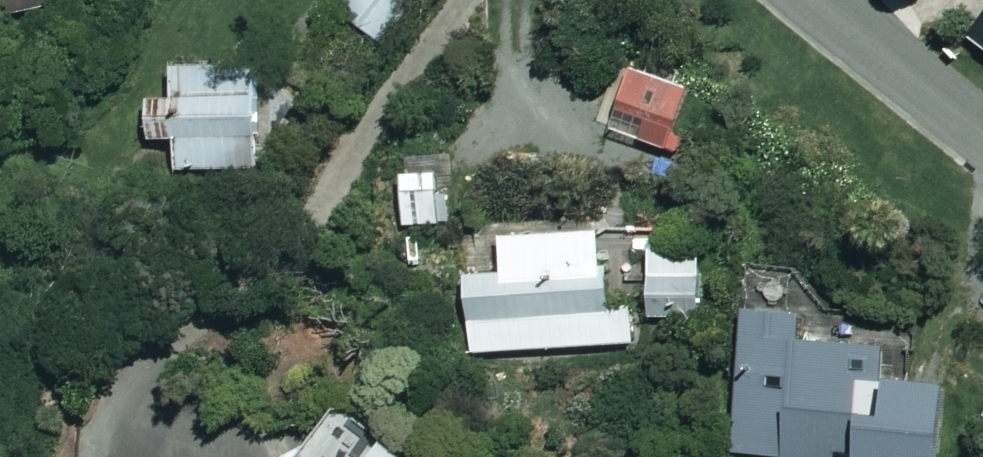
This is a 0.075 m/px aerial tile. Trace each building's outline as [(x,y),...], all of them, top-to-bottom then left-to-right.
[(41,0),(0,0),(0,9),(41,0)] [(337,8),(383,41),(412,0),(343,0),(337,8)] [(966,29),(982,41),(982,5),(966,29)] [(251,64),(166,57),(163,93),(145,91),(142,135),(175,138),(173,167),(242,172),(251,64)] [(683,68),(639,70),(641,119),(685,117),(683,68)] [(435,167),(399,170),(403,225),(438,222),(435,167)] [(596,222),(493,228),(496,270),(461,272),(467,355),(633,344),(630,298),(601,300),(596,222)] [(696,314),(697,237),(643,236),(641,313),(696,314)] [(733,303),(730,454),(781,455),(781,456),(928,456),(930,372),(909,372),(910,339),(791,336),(792,304),(733,303)] [(340,404),(300,456),(411,456),(340,404)]
